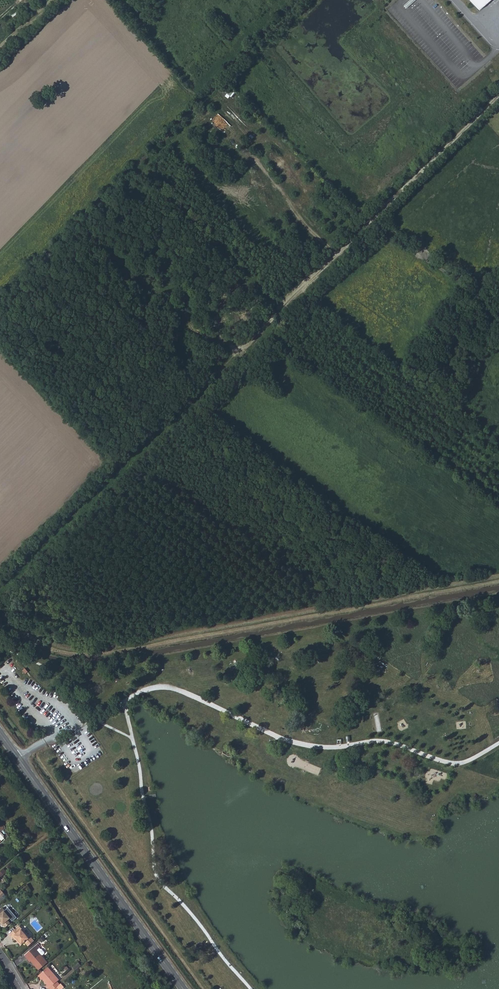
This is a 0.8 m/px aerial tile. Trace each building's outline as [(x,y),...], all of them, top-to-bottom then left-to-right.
[(486,10),(496,0),(477,0),(486,10)] [(219,114),(213,120),(223,130),(229,124),(219,114)] [(2,909),(0,911),(0,923),(1,922),(6,928),(10,924),(8,921),(10,919),(7,915),(2,909)] [(19,927),(16,928),(8,935),(11,938),(12,937),(15,941),(16,940),(18,942),(18,943),(20,946),(24,943),(28,940),(28,939),(21,930),(19,927)] [(28,939),(28,940),(24,943),(28,947),(34,942),(30,938),(28,939)] [(31,962),(38,971),(47,963),(43,959),(46,955),(43,951),(41,951),(38,953),(37,952),(40,949),(37,946),(24,957),(30,963),(31,962)] [(47,988),(55,988),(59,986),(56,983),(58,981),(47,969),(38,976),(46,986),(46,987),(47,988)]
